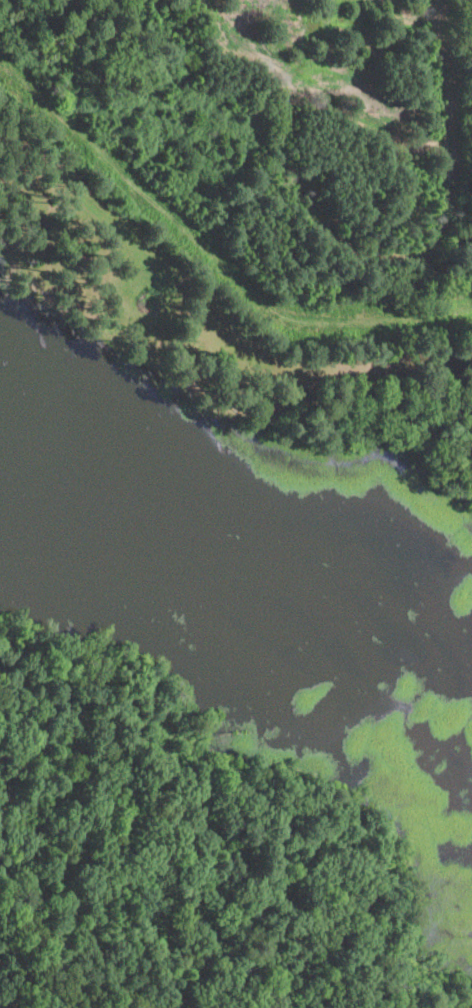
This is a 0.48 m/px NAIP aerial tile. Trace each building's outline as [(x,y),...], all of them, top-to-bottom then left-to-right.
[(177,8),(176,22),(161,21),(162,9),(162,7),(177,8)] [(84,76),(71,77),(71,63),(86,63),(86,76),(84,76)]
